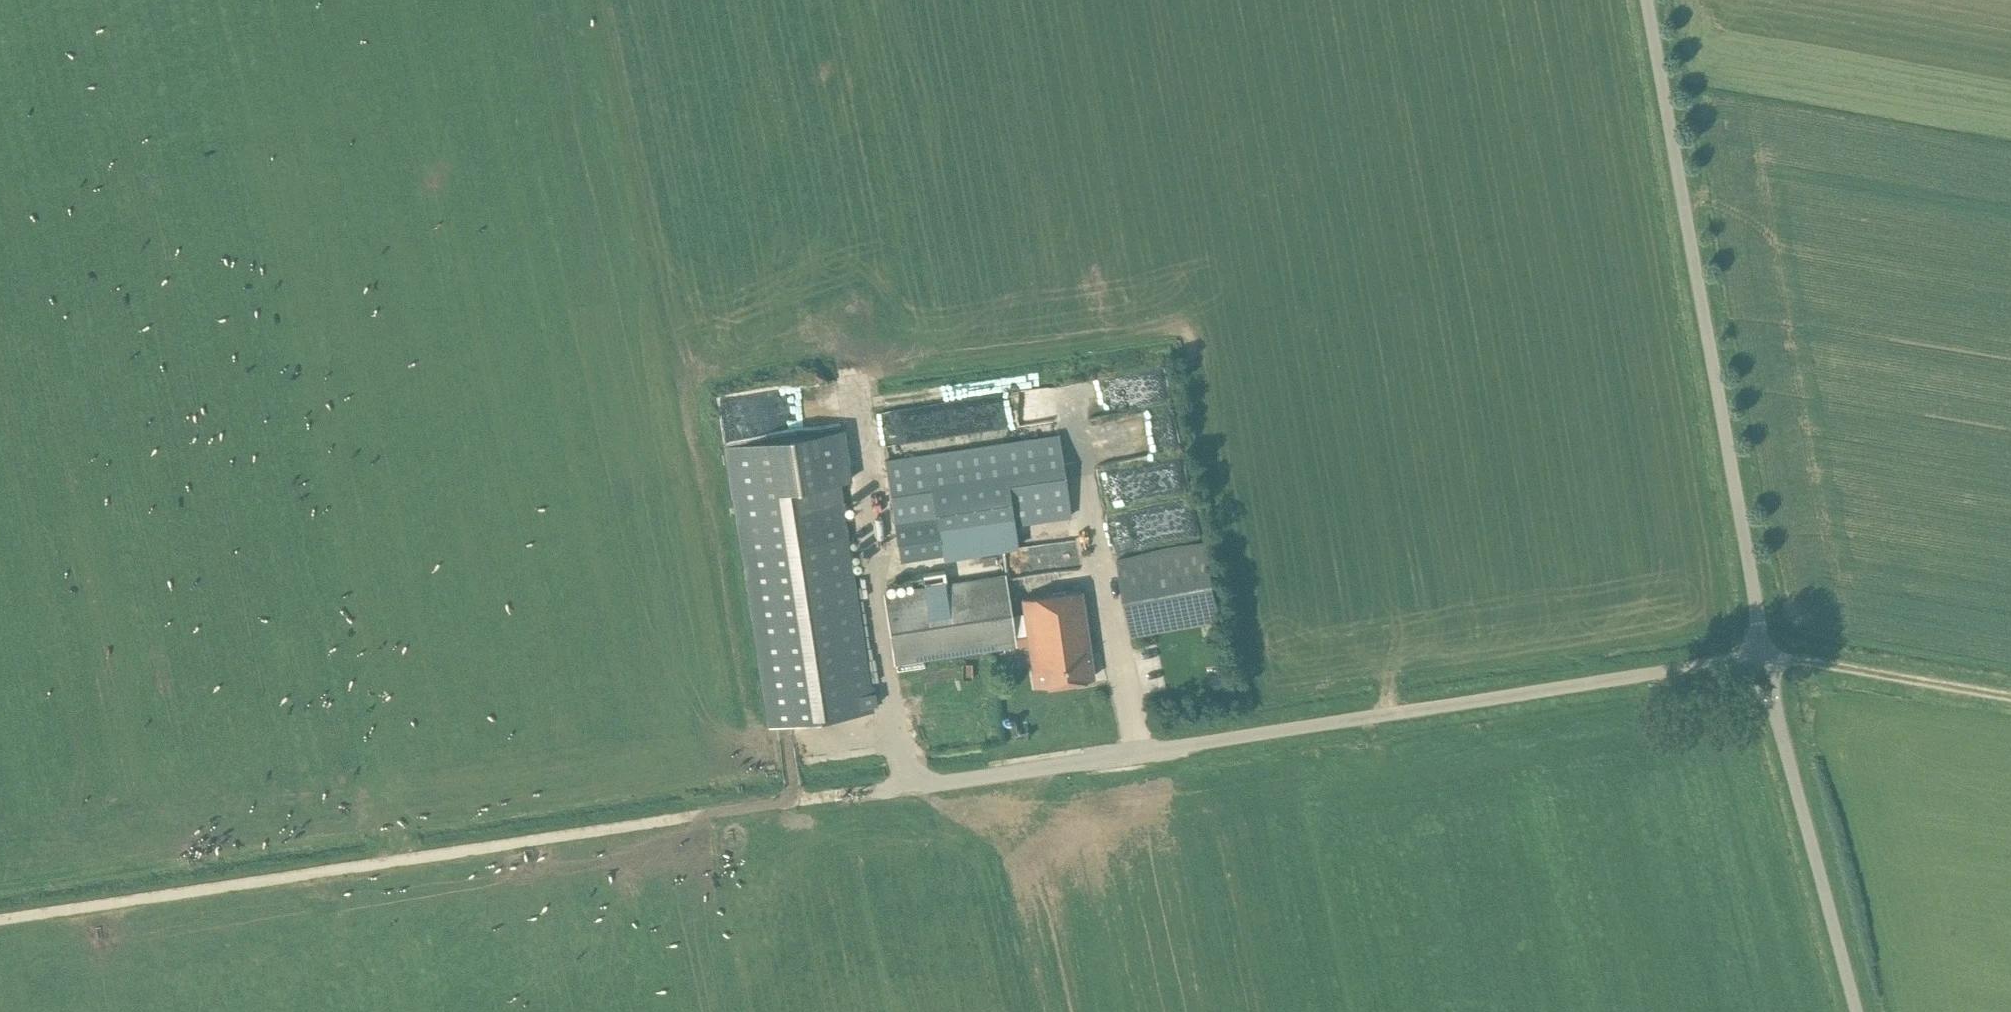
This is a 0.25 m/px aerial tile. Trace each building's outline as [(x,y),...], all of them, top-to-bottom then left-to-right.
[(1006,389),(1040,384),(1038,373),(1004,378),(1006,389)] [(1033,436),(1052,432),(1050,422),(1031,426),(1033,436)] [(840,428),(726,445),(734,499),(735,498),(838,483),(848,482),(840,428)] [(1073,515),(1060,432),(885,459),(901,561),(942,555),(942,559),(1017,548),(1014,524),(1073,515)] [(838,483),(735,498),(743,549),(766,706),(769,725),(872,710),(869,690),(846,534),(838,483)] [(1219,620),(1207,545),(1117,559),(1128,633),(1219,620)] [(924,586),(885,592),(896,663),(1014,645),(1003,574),(947,583),(945,570),(922,573),(924,586)] [(1093,676),(1080,588),(1022,597),(1035,685),(1093,676)]
